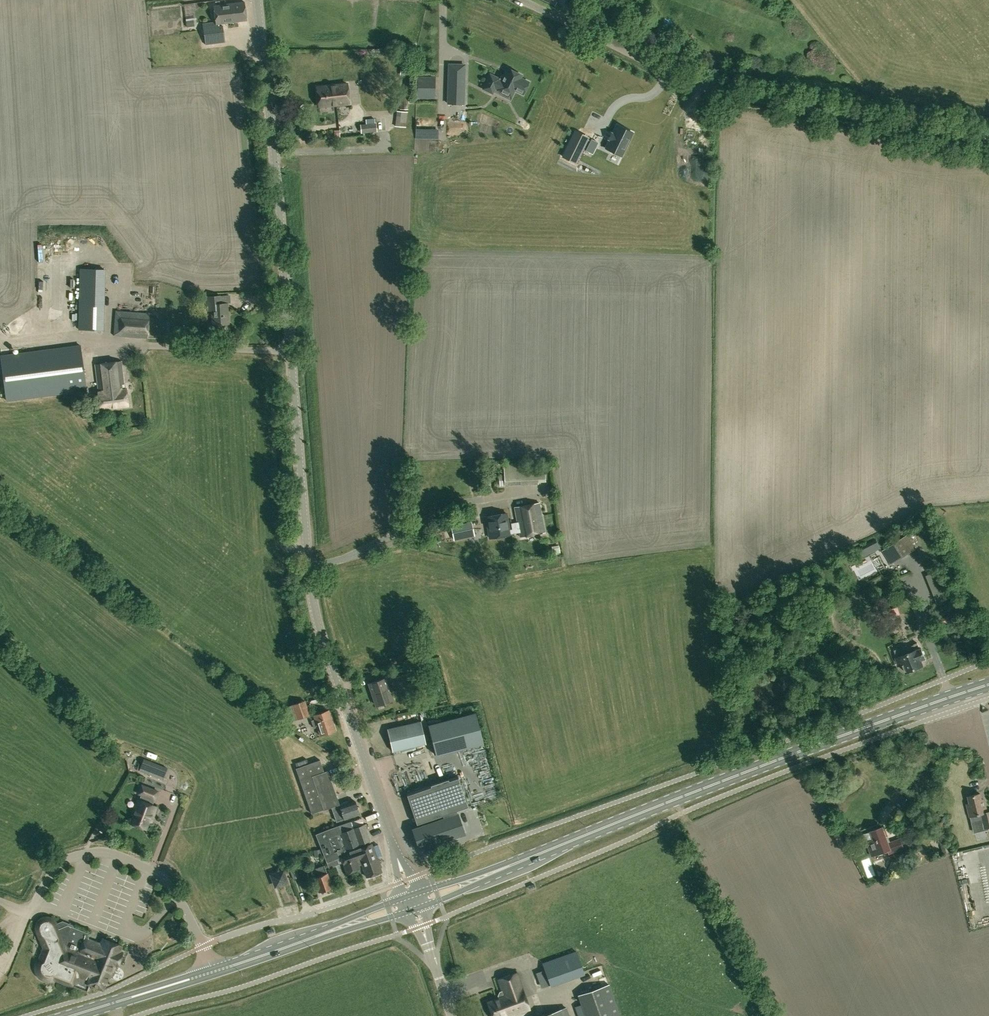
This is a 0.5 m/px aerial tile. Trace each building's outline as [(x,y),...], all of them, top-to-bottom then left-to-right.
[(214,6),(216,22),(218,22),(218,24),(247,20),(245,2),(214,6)] [(226,54),(223,25),(219,26),(218,24),(218,22),(216,22),(203,23),(207,56),(226,54)] [(522,95),(528,83),(519,79),(521,76),(510,71),(508,75),(505,73),(503,78),(500,77),(499,79),(490,74),(483,89),(492,93),(493,90),(509,98),(512,90),(522,95)] [(448,103),(463,104),(464,76),(449,76),(448,103)] [(319,107),(350,104),(348,84),(317,87),(319,107)] [(396,111),(394,126),(405,127),(407,112),(396,111)] [(360,133),(377,132),(376,123),(360,124),(360,133)] [(621,157),(632,133),(617,126),(613,135),(611,134),(608,140),(610,141),(606,150),(621,157)] [(563,155),(578,162),(590,137),(575,130),(563,155)] [(591,139),(586,150),(593,154),(598,142),(591,139)] [(105,269),(81,268),(79,330),(103,330),(105,269)] [(228,328),(228,324),(229,324),(227,303),(220,303),(220,296),(207,297),(208,310),(212,310),(213,325),(220,324),(220,329),(228,328)] [(116,311),(114,335),(147,338),(149,313),(116,311)] [(86,390),(81,345),(1,356),(7,400),(84,390),(86,390)] [(125,391),(124,391),(121,362),(95,365),(98,394),(99,410),(127,406),(125,391)] [(519,464),(503,464),(505,485),(520,485),(520,467),(519,467),(519,464)] [(517,522),(511,523),(512,529),(513,533),(519,532),(520,537),(545,532),(539,502),(515,507),(517,522)] [(510,535),(510,534),(513,533),(512,529),(509,530),(506,513),(486,516),(490,538),(510,535)] [(454,540),(474,535),(471,523),(451,528),(454,540)] [(883,550),(892,564),(916,549),(907,535),(883,550)] [(876,540),(857,549),(862,558),(864,557),(881,548),(876,540)] [(948,616),(940,619),(942,625),(950,622),(948,616)] [(906,672),(908,671),(910,673),(913,671),(914,669),(923,665),(921,659),(925,658),(921,648),(920,649),(918,643),(907,648),(906,645),(894,650),(897,657),(896,658),(898,663),(902,662),(906,672)] [(392,698),(384,676),(368,682),(377,704),(392,698)] [(305,701),(293,705),(297,719),(310,715),(305,701)] [(318,726),(321,735),(336,729),(329,709),(314,715),(315,719),(312,720),(315,727),(318,726)] [(428,725),(436,755),(483,743),(475,712),(428,725)] [(393,751),(426,744),(421,721),(388,729),(393,751)] [(145,759),(140,770),(163,779),(168,768),(145,759)] [(348,801),(340,804),(328,770),(324,772),(320,760),(296,768),(312,814),(324,810),(332,807),(337,821),(344,819),(345,819),(360,814),(355,801),(349,803),(348,801)] [(427,768),(417,770),(419,781),(429,780),(427,768)] [(437,819),(443,816),(468,808),(458,776),(426,786),(437,819)] [(140,796),(139,799),(133,815),(134,816),(131,823),(145,829),(149,821),(151,822),(157,807),(153,805),(154,801),(155,802),(159,790),(141,784),(137,795),(140,796)] [(437,819),(426,786),(407,793),(418,828),(414,835),(419,849),(424,847),(425,849),(445,843),(444,840),(465,833),(458,814),(444,818),(443,816),(437,819)] [(988,827),(988,811),(988,812),(985,800),(982,801),(980,793),(968,796),(973,816),(970,817),(974,833),(985,830),(985,828),(988,827)] [(342,832),(341,831),(339,825),(330,829),(317,834),(329,868),(343,863),(347,873),(360,868),(358,864),(361,863),(367,877),(381,872),(380,867),(381,867),(378,858),(377,858),(371,843),(370,844),(363,825),(342,832)] [(889,843),(883,827),(862,834),(865,843),(867,842),(872,856),(888,850),(889,854),(904,848),(900,838),(889,843)] [(950,851),(946,835),(939,837),(943,853),(950,851)] [(866,859),(869,879),(878,877),(875,857),(866,859)] [(289,868),(293,879),(299,877),(295,865),(289,868)] [(311,870),(319,892),(324,890),(327,891),(330,890),(331,888),(332,887),(325,865),(311,870)] [(287,881),(284,871),(272,875),(276,885),(287,881)] [(122,946),(102,938),(100,944),(88,939),(90,934),(67,925),(60,929),(55,920),(53,918),(50,917),(46,917),(42,918),(39,919),(36,922),(35,926),(36,929),(37,932),(43,948),(38,959),(38,965),(38,968),(40,973),(42,975),(46,978),(49,978),(87,993),(90,985),(104,990),(110,974),(116,976),(119,967),(117,967),(123,952),(120,951),(122,946)] [(537,970),(544,986),(586,969),(578,950),(545,963),(546,966),(537,970)] [(502,991),(500,992),(499,995),(499,998),(488,1002),(493,1015),(506,1015),(507,1015),(508,1015),(514,1015),(530,1010),(517,973),(498,979),(502,991)] [(612,981),(582,989),(589,1015),(622,1015),(612,981)] [(541,1015),(569,1015),(566,1007),(541,1015)]
